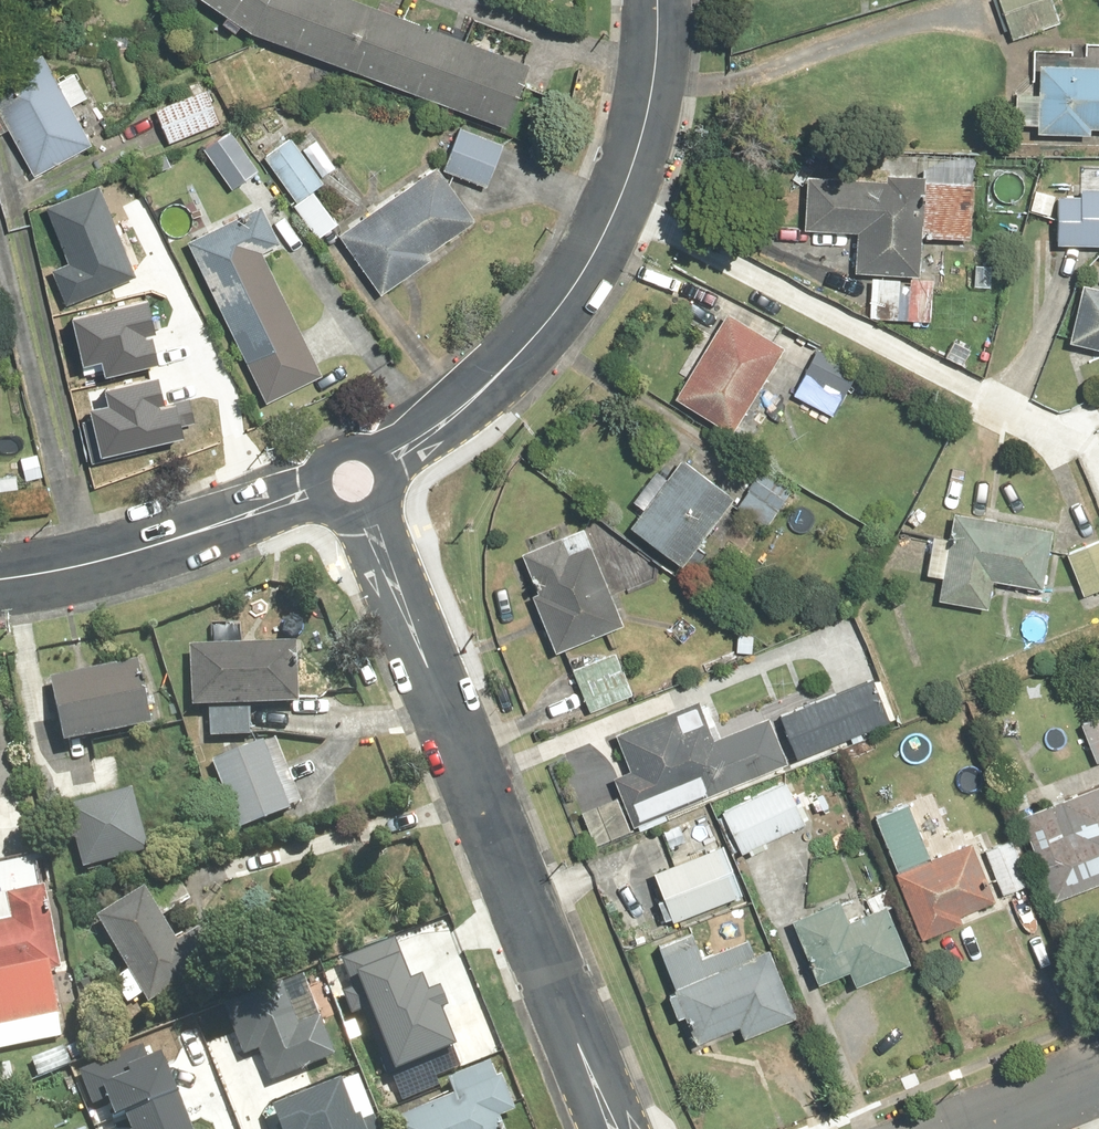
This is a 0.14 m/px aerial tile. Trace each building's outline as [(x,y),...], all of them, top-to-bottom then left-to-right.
[(363,0),(210,0),(249,24),(513,127),(536,67),(363,0)] [(1013,37),(1063,25),(1057,0),(1004,0),(1013,37)] [(0,71),(0,134),(13,127),(39,176),(98,145),(46,47),(0,71)] [(1017,87),(1016,129),(1098,131),(1098,62),(1046,61),(1046,87),(1017,87)] [(212,83),(158,105),(172,138),(226,115),(212,83)] [(514,137),(463,120),(447,169),(498,185),(514,137)] [(233,125),(206,144),(236,187),(263,168),(233,125)] [(299,132),(269,152),(300,199),(331,180),(299,132)] [(977,239),(979,153),(883,150),(882,175),(811,173),(809,232),(857,233),(856,270),(877,271),(876,317),(943,319),(944,274),(925,273),(926,237),(977,239)] [(440,165),(343,230),(380,284),(477,219),(440,165)] [(1057,241),(1098,242),(1098,186),(1058,185),(1057,241)] [(44,264),(56,298),(125,274),(95,187),(46,204),(65,256),(44,264)] [(278,197),(190,241),(270,401),(330,371),(271,254),(299,240),(278,197)] [(1070,341),(1098,348),(1098,282),(1084,278),(1070,341)] [(734,302),(676,394),(741,435),(799,342),(734,302)] [(71,323),(81,364),(99,360),(103,377),(163,364),(149,305),(71,323)] [(820,342),(794,390),(838,414),(864,366),(820,342)] [(94,402),(102,444),(178,430),(167,374),(110,384),(113,399),(94,402)] [(689,450),(631,524),(680,563),(738,489),(689,450)] [(764,461),(736,502),(781,533),(809,492),(764,461)] [(1062,523),(955,507),(941,596),(994,604),(999,576),(1052,585),(1062,523)] [(516,546),(558,648),(629,619),(586,517),(516,546)] [(1069,550),(1086,593),(1098,588),(1098,539),(1069,550)] [(305,638),(192,641),(194,704),(212,703),(213,730),(259,729),(258,702),(307,701),(305,638)] [(573,665),(592,710),(637,691),(618,646),(573,665)] [(144,654),(54,674),(68,739),(158,720),(144,654)] [(881,671),(782,714),(801,759),(900,716),(881,671)] [(605,740),(639,821),(791,758),(773,713),(718,735),(704,700),(605,740)] [(266,738),(216,760),(244,821),(294,798),(266,738)] [(1020,793),(1063,897),(1098,882),(1098,760),(1020,793)] [(794,777),(727,805),(745,850),(813,822),(794,777)] [(71,799),(85,863),(146,850),(132,786),(71,799)] [(711,802),(641,831),(661,880),(732,851),(711,802)] [(893,870),(921,937),(1005,902),(977,835),(893,870)] [(0,863),(0,1021),(71,1012),(54,881),(11,887),(8,862),(0,863)] [(173,864),(99,912),(160,1005),(231,959),(204,918),(184,931),(171,912),(194,897),(173,864)] [(881,876),(793,912),(828,996),(916,960),(881,876)] [(705,923),(660,942),(705,1050),(804,1008),(778,945),(724,968),(705,923)] [(395,936),(345,956),(398,1093),(439,1078),(436,1069),(454,1062),(434,1008),(444,1005),(437,987),(430,989),(423,970),(410,975),(395,936)] [(259,1044),(268,1072),(333,1051),(321,1013),(293,1022),(279,979),(227,996),(244,1049),(259,1044)] [(78,1066),(94,1105),(109,1099),(115,1113),(176,1090),(161,1052),(151,1056),(144,1040),(129,1046),(78,1066)] [(495,1055),(452,1073),(459,1090),(393,1117),(398,1128),(526,1128),(495,1055)] [(376,1111),(357,1118),(342,1076),(271,1101),(281,1128),(383,1128),(376,1111)] [(178,1091),(127,1111),(134,1128),(132,1128),(193,1128),(178,1091)]
